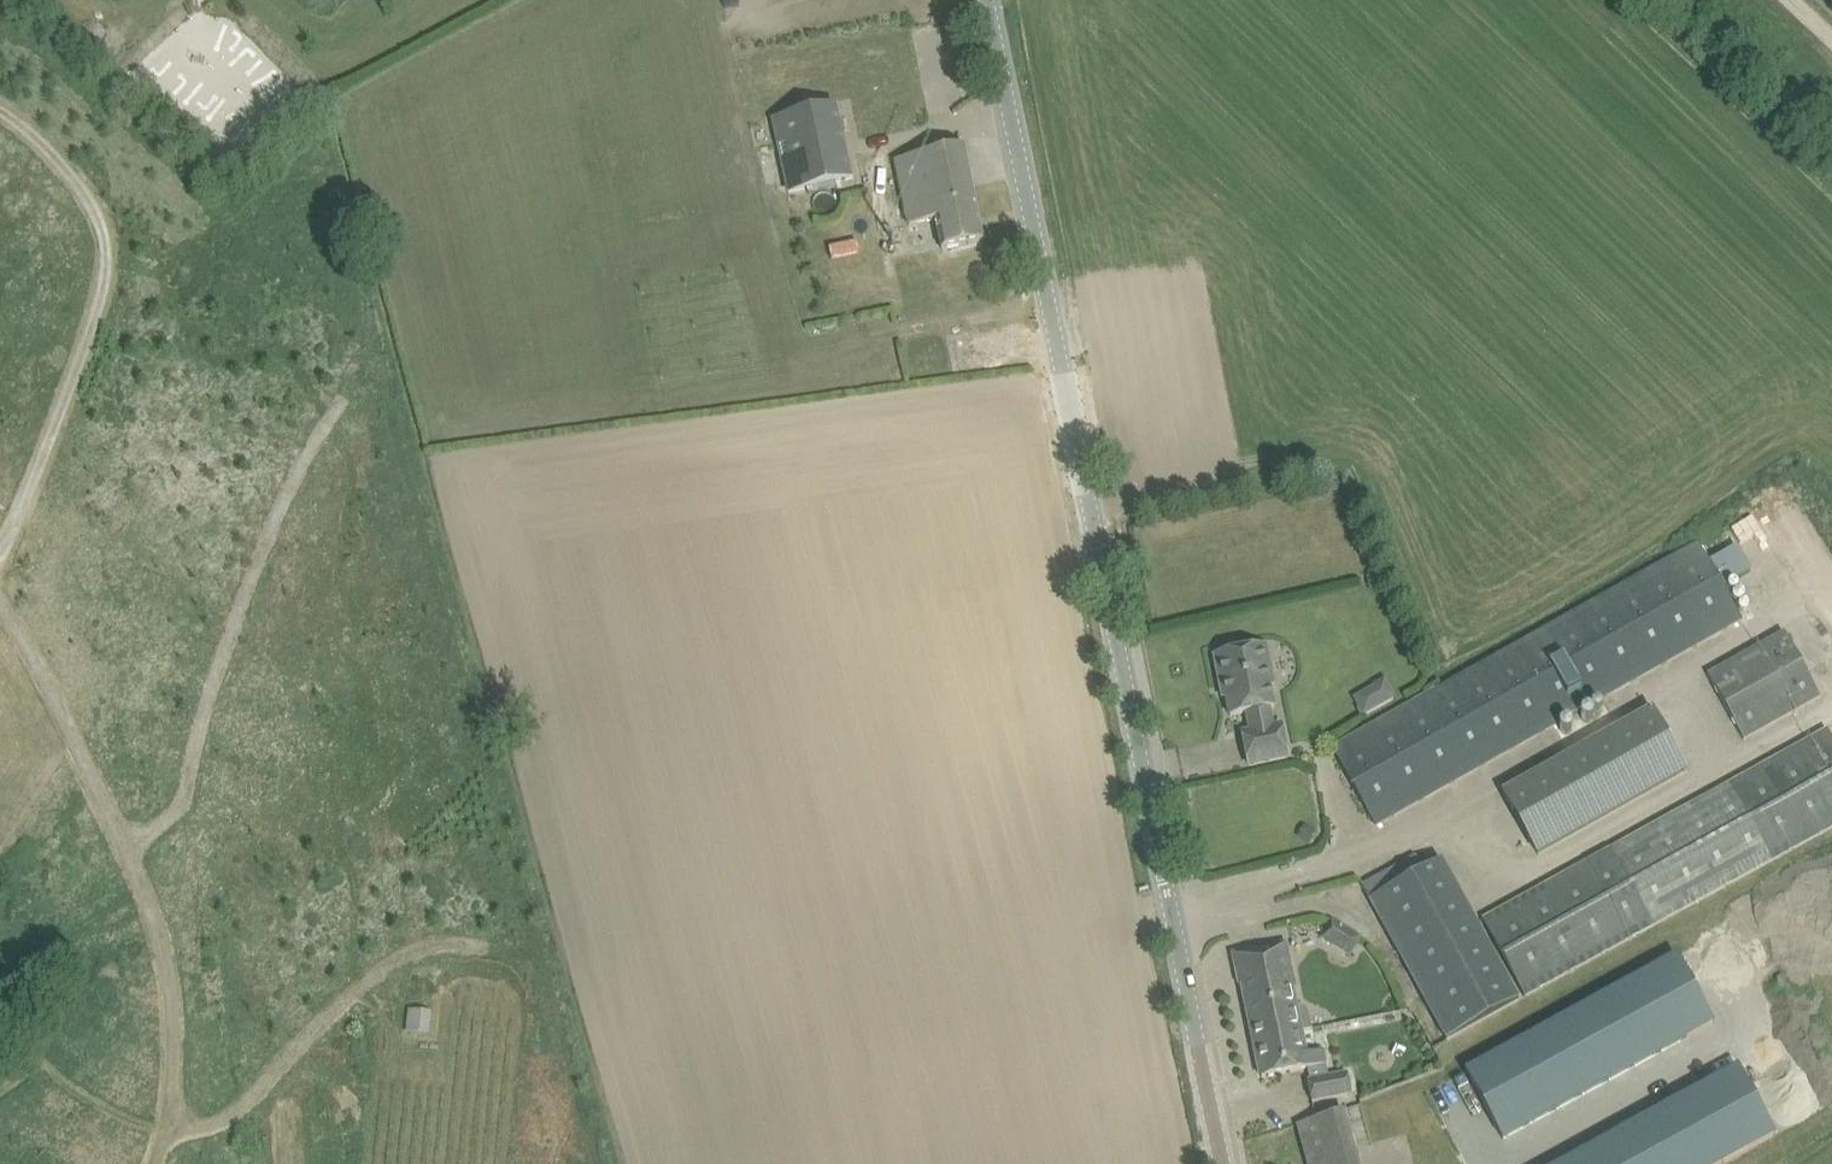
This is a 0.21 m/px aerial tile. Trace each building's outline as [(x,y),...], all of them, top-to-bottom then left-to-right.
[(836,107),(774,120),(789,191),(851,178),(836,107)] [(936,219),(938,225),(943,249),(983,241),(964,146),(896,160),(909,224),(936,219)] [(1697,542),(1353,736),(1332,748),(1376,825),(1397,813),(1741,620),(1697,542)] [(1784,631),(1707,674),(1745,740),(1821,697),(1784,631)] [(1266,646),(1239,651),(1215,656),(1221,685),(1224,684),(1231,716),(1247,712),(1251,731),(1243,733),(1249,765),(1288,757),(1282,725),(1273,727),(1269,708),(1274,707),(1270,685),(1273,685),(1266,646)] [(1539,857),(1689,771),(1652,707),(1502,792),(1539,857)] [(1525,997),(1831,828),(1831,737),(1828,729),(1482,920),(1525,997)] [(1443,860),(1370,900),(1447,1041),(1520,1001),(1443,860)] [(1333,921),(1323,938),(1350,954),(1360,938),(1333,921)] [(1242,984),(1254,1041),(1301,1031),(1301,1030),(1312,1028),(1311,1022),(1307,1007),(1301,1004),(1296,1005),(1293,988),(1295,987),(1286,944),(1257,949),(1233,954),(1240,984),(1242,984)] [(1678,955),(1466,1071),(1504,1138),(1715,1022),(1678,955)] [(428,1035),(430,1015),(414,1013),(413,1033),(428,1035)] [(1301,1031),(1254,1041),(1262,1078),(1308,1068),(1310,1081),(1308,1082),(1312,1101),(1351,1093),(1348,1069),(1327,1073),(1325,1064),(1326,1064),(1323,1051),(1306,1054),(1301,1031)] [(1560,1163),(1720,1163),(1775,1134),(1738,1066),(1560,1163)] [(1298,1125),(1308,1163),(1358,1163),(1354,1149),(1344,1111),(1321,1118),(1297,1124),(1298,1125)]
